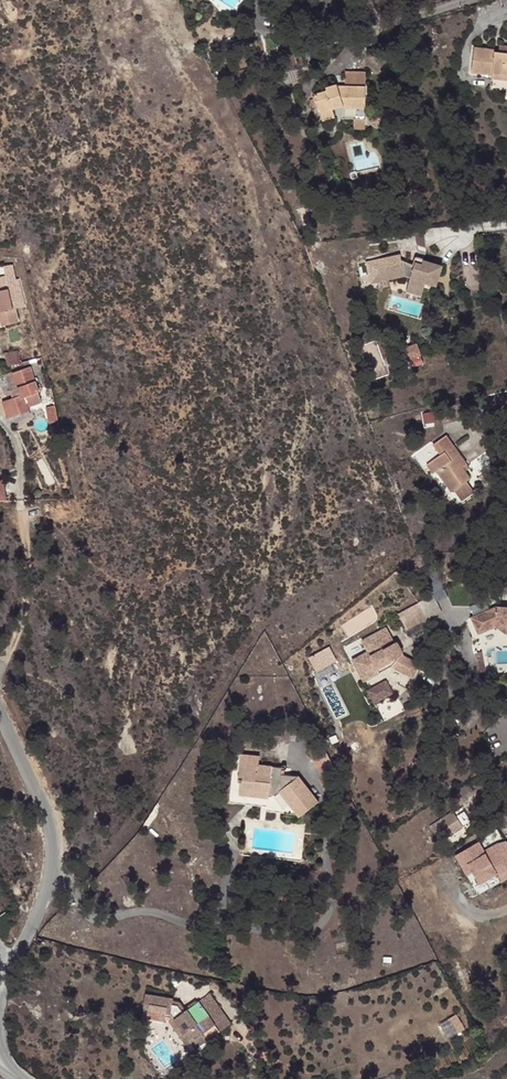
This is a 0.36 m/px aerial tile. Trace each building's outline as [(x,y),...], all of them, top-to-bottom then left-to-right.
[(497,79),(506,80),(506,56),(502,55),(498,56),(499,53),(478,51),(474,76),(497,79)] [(339,78),(339,88),(340,91),(369,90),(369,77),(339,78)] [(315,100),(321,117),(334,114),(345,110),(345,113),(359,113),(369,113),(369,90),(340,91),(339,88),(326,91),(327,96),(315,100)] [(334,114),(321,117),(324,127),(336,123),(334,114)] [(400,254),(374,260),(379,282),(404,276),(405,276),(410,278),(408,283),(424,287),(425,283),(436,287),(442,266),(423,259),(421,264),(415,262),(414,265),(401,260),(400,254)] [(0,268),(3,277),(6,290),(0,292),(0,314),(24,306),(17,280),(14,280),(10,266),(0,268)] [(424,287),(408,283),(406,292),(421,296),(424,287)] [(380,342),(364,345),(371,378),(387,375),(380,342)] [(403,360),(414,358),(415,365),(422,364),(419,344),(401,346),(403,360)] [(1,351),(4,365),(18,361),(15,348),(1,351)] [(34,388),(28,366),(11,371),(18,394),(0,400),(0,404),(4,416),(27,409),(27,406),(39,402),(34,388)] [(53,417),(50,406),(41,408),(43,420),(53,417)] [(446,436),(433,444),(442,456),(428,465),(433,471),(433,472),(437,470),(451,492),(453,490),(466,481),(470,479),(461,466),(465,463),(446,436)] [(466,481),(453,490),(461,501),(474,492),(466,481)] [(433,595),(397,614),(407,631),(449,609),(443,598),(437,601),(433,595)] [(497,606),(471,618),(478,634),(495,627),(506,627),(506,607),(497,606)] [(395,643),(386,627),(361,640),(366,651),(351,660),(363,682),(379,674),(379,672),(377,669),(389,663),(390,666),(391,667),(413,679),(420,664),(402,654),(404,653),(397,641),(395,643)] [(315,672),(338,661),(331,645),(308,656),(315,672)] [(377,669),(379,672),(390,666),(389,663),(377,669)] [(366,690),(374,703),(393,693),(386,680),(366,690)] [(320,746),(306,753),(318,777),(333,770),(320,746)] [(254,755),(229,752),(223,799),(259,805),(260,809),(295,815),(313,800),(294,775),(276,771),(277,766),(253,763),(254,755)] [(454,810),(442,818),(452,835),(465,827),(454,810)] [(441,820),(435,823),(444,838),(450,835),(441,820)] [(459,875),(469,894),(475,891),(482,903),(506,889),(506,875),(504,869),(496,873),(491,872),(489,873),(483,862),(459,875)] [(502,866),(491,872),(496,873),(504,869),(506,875),(506,863),(502,866)] [(469,894),(480,914),(506,900),(506,889),(482,903),(475,891),(469,894)] [(204,1048),(200,1040),(213,1033),(200,1008),(185,1016),(178,1007),(173,1006),(174,1002),(147,994),(144,1005),(151,1006),(147,1020),(163,1025),(166,1015),(170,1017),(168,1026),(181,1051),(186,1048),(190,1055),(195,1053),(204,1048)] [(213,1001),(200,1008),(213,1033),(200,1040),(204,1048),(217,1040),(230,1032),(213,1001)] [(441,1023),(450,1037),(467,1027),(458,1013),(441,1023)]
